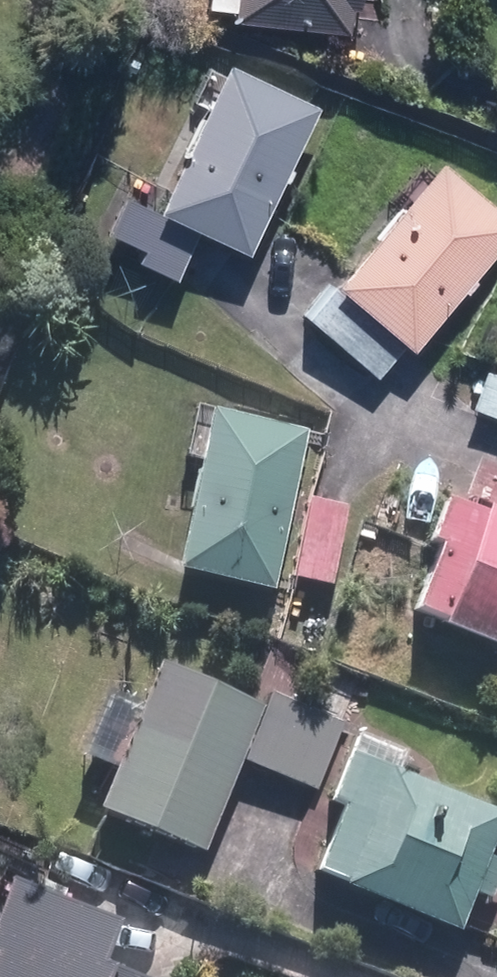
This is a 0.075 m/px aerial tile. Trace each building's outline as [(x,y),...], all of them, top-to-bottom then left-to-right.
[(238,17),(352,34),(356,5),(366,6),(367,0),(241,0),(238,17)] [(323,100),(233,56),(161,203),(251,247),(323,100)] [(446,155),(344,276),(420,340),(496,249),(496,198),(446,155)] [(408,339),(338,280),(311,312),(380,371),(408,339)] [(496,410),(496,366),(489,363),(474,400),(496,410)] [(313,426),(215,405),(180,568),(279,589),(313,426)] [(482,456),(467,494),(494,505),(496,506),(496,462),(482,456)] [(496,640),(496,506),(494,505),(492,508),(453,493),(438,532),(448,536),(421,604),(453,617),(451,622),(496,640)] [(351,505),(314,497),(297,576),(335,584),(351,505)] [(269,699),(164,656),(103,804),(208,847),(269,699)] [(345,718),(277,690),(248,760),(316,787),(345,718)] [(464,928),(480,889),(493,895),(496,886),(496,853),(495,852),(496,847),(496,805),(402,767),(410,747),(364,728),(334,801),(346,806),(321,869),(464,928)] [(126,915),(18,872),(0,915),(0,976),(161,976),(109,956),(126,915)]
